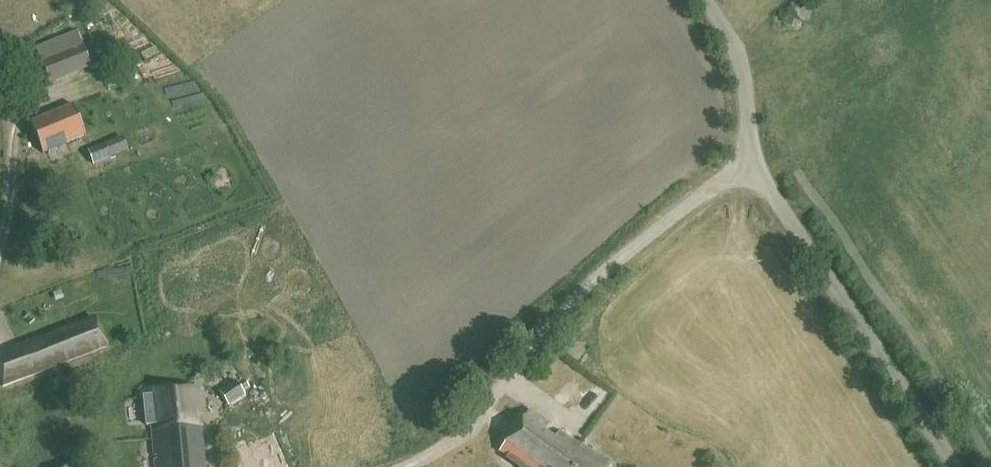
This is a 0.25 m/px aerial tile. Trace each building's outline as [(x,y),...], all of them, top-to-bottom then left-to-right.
[(92,63),(84,45),(44,64),(52,82),(92,63)] [(90,137),(76,109),(35,128),(49,157),(90,137)] [(96,152),(102,165),(119,157),(113,144),(96,152)] [(3,387),(55,367),(55,366),(106,347),(97,322),(0,359),(0,379),(3,387)] [(572,384),(586,364),(574,356),(560,376),(572,384)] [(247,389),(242,381),(237,384),(234,380),(219,391),(228,405),(244,395),(242,392),(247,389)] [(201,421),(200,422),(197,386),(142,391),(145,427),(114,430),(117,466),(205,466),(201,421)] [(520,466),(609,466),(528,410),(499,452),(520,466)]
